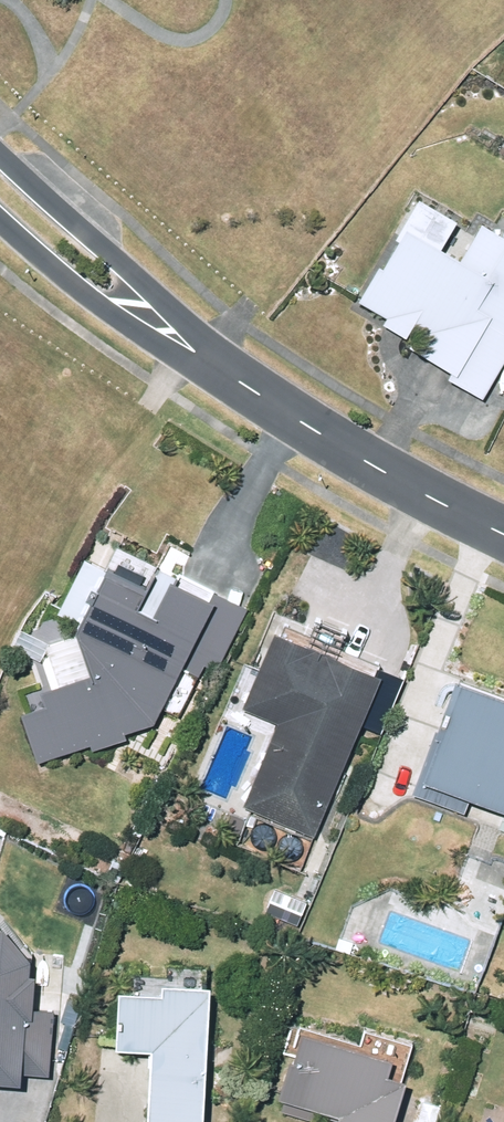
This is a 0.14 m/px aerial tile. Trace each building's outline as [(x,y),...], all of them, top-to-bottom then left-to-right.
[(462,122),(467,108),(449,102),(444,116),(462,122)] [(480,237),(459,275),(404,244),(383,282),(377,280),(359,313),(387,328),(383,336),(406,349),(410,342),(416,346),(408,360),(457,388),(489,332),(503,340),(503,250),(480,237)] [(111,547),(77,614),(90,665),(42,681),(48,699),(21,707),(36,753),(158,715),(214,579),(155,551),(148,565),(111,547)] [(243,803),(313,831),(378,668),(273,625),(241,703),(277,717),(243,803)] [(455,671),(412,791),(463,809),(469,791),(503,803),(503,689),(455,671)] [(63,955),(30,953),(30,939),(3,912),(0,915),(0,1071),(20,1072),(21,1065),(53,1068),(63,955)] [(208,975),(161,972),(161,985),(116,982),(114,1039),(151,1041),(147,1121),(200,1121),(208,975)] [(405,1070),(386,1064),(391,1048),(297,1020),(277,1088),(339,1107),(334,1121),(382,1121),(388,1121),(389,1121),(405,1070)]
